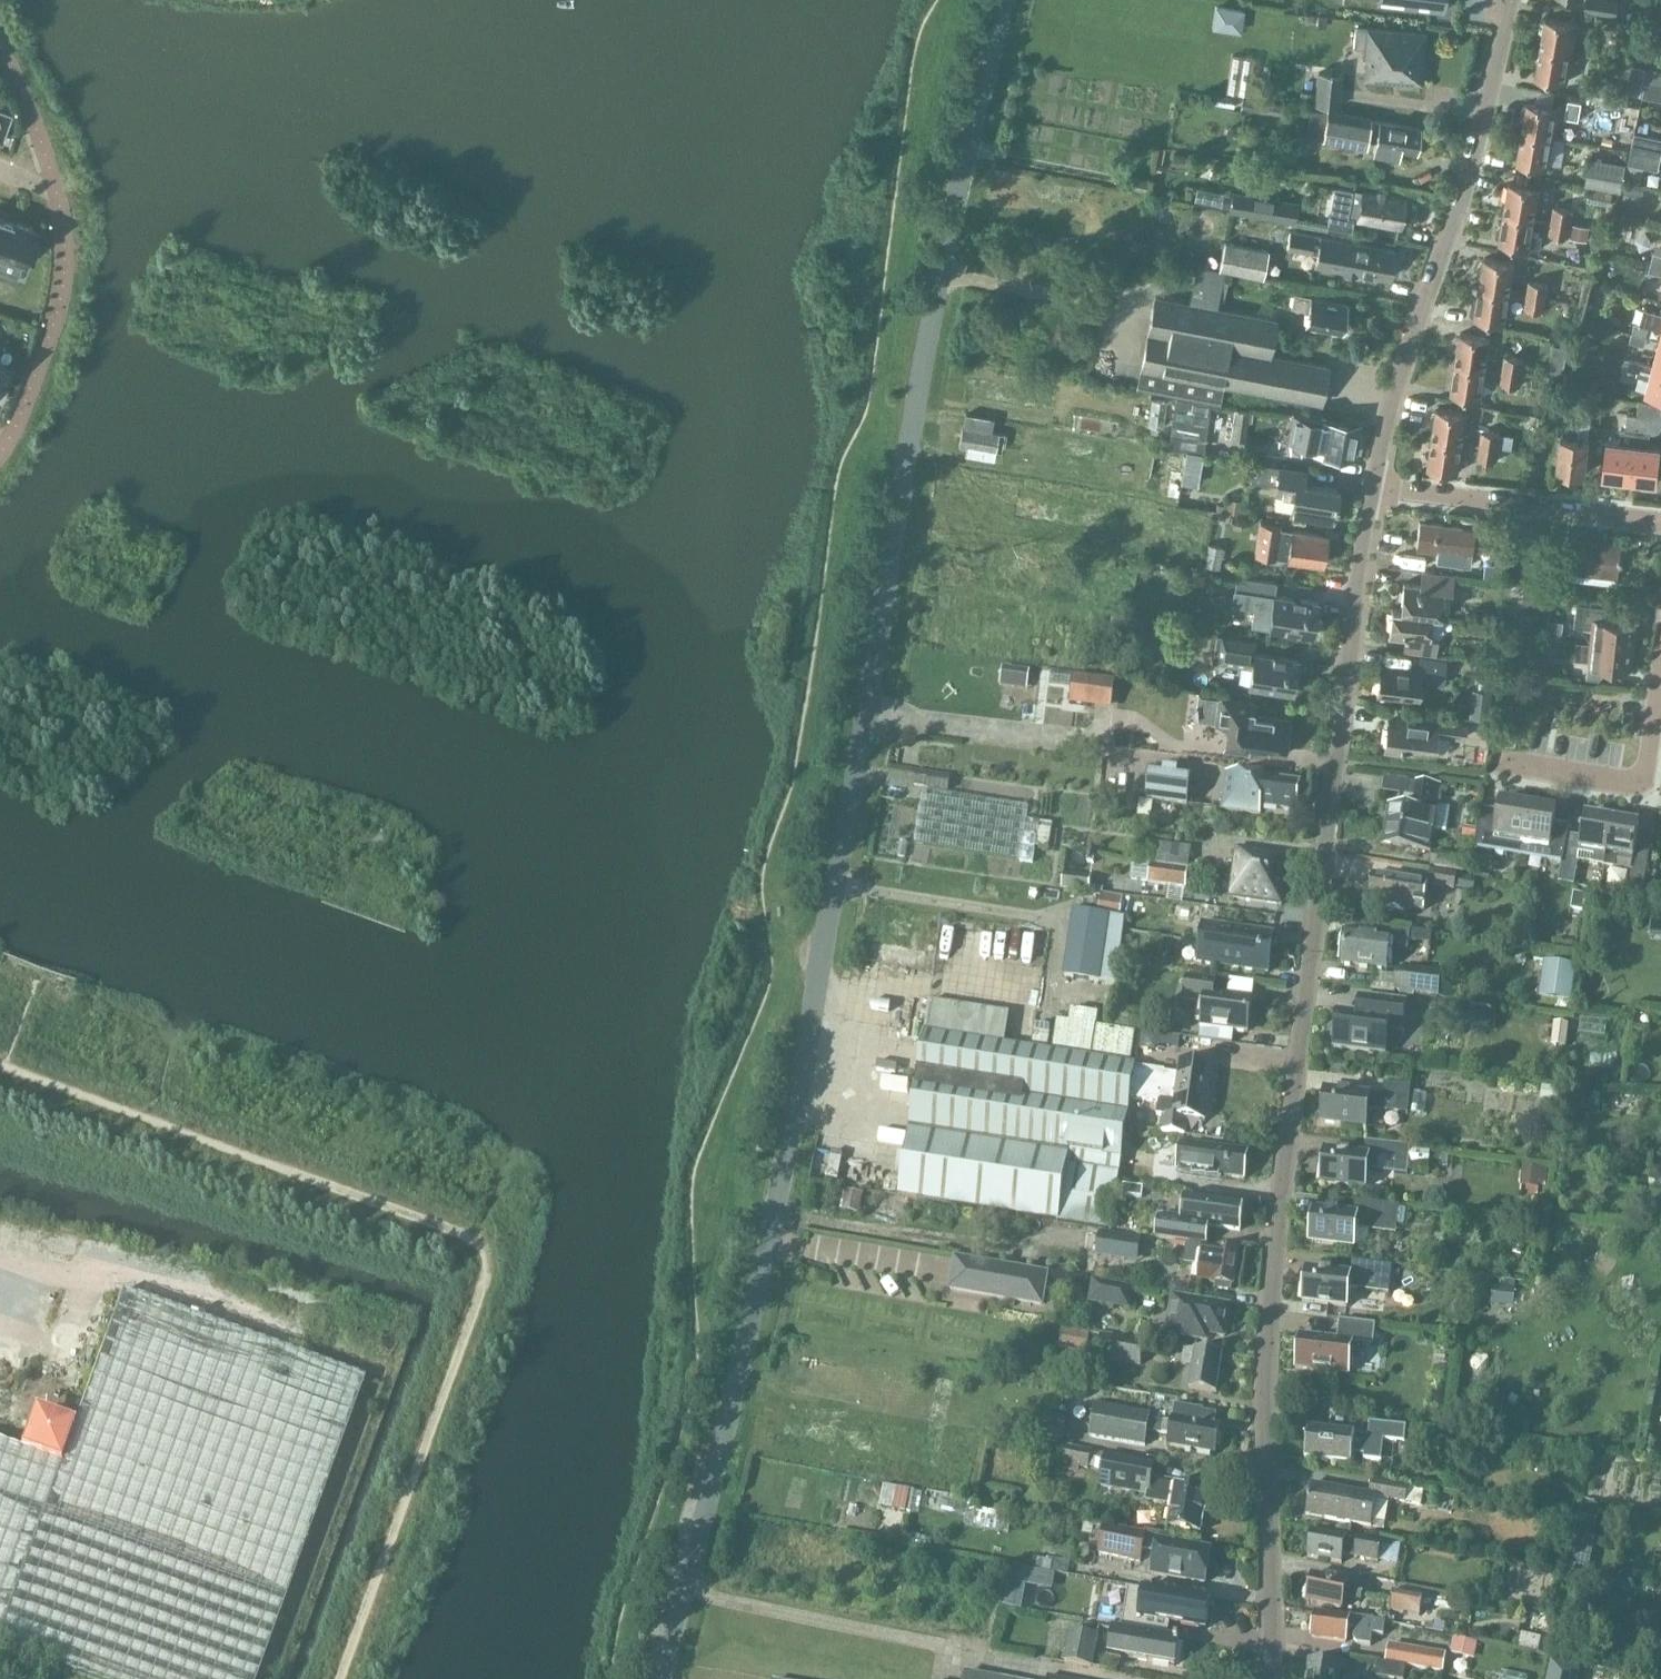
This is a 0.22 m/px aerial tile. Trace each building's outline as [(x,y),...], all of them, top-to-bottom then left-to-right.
[(1585,10),(1618,16),(1620,1),(1620,0),(1587,0),(1585,10)] [(1618,16),(1626,17),(1628,0),(1627,0),(1620,0),(1620,1),(1618,16)] [(1542,47),(1573,52),(1577,24),(1547,18),(1542,47)] [(1427,33),(1367,28),(1367,29),(1355,29),(1353,48),(1366,48),(1364,66),(1366,66),(1365,79),(1423,84),(1427,33)] [(1652,45),(1660,47),(1660,32),(1655,31),(1652,45)] [(1568,83),(1573,52),(1542,47),(1537,77),(1568,83)] [(1634,63),(1631,79),(1644,81),(1647,65),(1634,63)] [(1660,84),(1660,69),(1649,67),(1646,81),(1660,84)] [(1340,108),(1343,91),(1345,74),(1318,71),(1314,104),(1340,108)] [(1628,105),(1631,90),(1617,88),(1617,86),(1590,81),(1587,99),(1614,103),(1628,105)] [(1646,81),(1643,97),(1660,100),(1660,84),(1646,81)] [(1242,97),(1240,108),(1249,109),(1250,98),(1242,97)] [(1567,109),(1566,117),(1578,119),(1580,120),(1591,122),(1594,104),(1569,99),(1568,102),(1567,109)] [(1261,100),(1260,111),(1282,115),(1283,104),(1261,100)] [(1523,109),(1522,116),(1524,119),(1526,119),(1523,132),(1555,137),(1557,124),(1559,108),(1528,103),(1527,108),(1526,107),(1523,109)] [(2,142),(11,115),(0,111),(0,142),(2,142)] [(1324,136),(1323,140),(1366,148),(1367,141),(1376,143),(1374,154),(1400,160),(1402,151),(1418,154),(1422,129),(1328,112),(1324,136)] [(1227,129),(1227,135),(1230,140),(1237,141),(1241,137),(1242,131),(1238,126),(1232,125),(1227,129)] [(1632,132),(1619,130),(1615,147),(1628,150),(1632,132)] [(1550,167),(1554,137),(1523,132),(1518,161),(1550,167)] [(1660,155),(1660,138),(1635,133),(1632,149),(1660,155)] [(1632,149),(1629,164),(1659,170),(1660,161),(1660,155),(1632,149)] [(1621,192),(1626,164),(1590,158),(1586,186),(1621,192)] [(1128,177),(1127,186),(1145,190),(1147,181),(1128,177)] [(1505,212),(1535,218),(1535,217),(1541,188),(1511,183),(1505,212)] [(1627,185),(1624,197),(1639,202),(1643,189),(1627,185)] [(1334,187),(1327,226),(1351,230),(1353,219),(1358,220),(1357,221),(1401,228),(1406,199),(1363,192),(1363,193),(1352,192),(1353,190),(1334,187)] [(1296,222),(1300,204),(1235,192),(1232,210),(1296,222)] [(1554,207),(1552,220),(1572,223),(1574,210),(1554,207)] [(1499,228),(1497,234),(1499,237),(1501,237),(1500,242),(1540,249),(1546,219),(1535,217),(1535,218),(1505,212),(1503,226),(1501,226),(1499,228)] [(0,218),(0,256),(24,265),(27,257),(30,258),(37,240),(33,239),(36,231),(0,218)] [(1552,220),(1550,234),(1569,237),(1572,223),(1552,220)] [(1575,224),(1572,237),(1588,240),(1590,227),(1575,224)] [(1291,230),(1288,248),(1318,254),(1316,264),(1391,278),(1396,250),(1291,230)] [(1134,240),(1132,251),(1150,254),(1152,244),(1134,240)] [(1264,279),(1268,254),(1269,250),(1226,242),(1220,269),(1264,279)] [(1655,252),(1652,262),(1660,264),(1660,254),(1655,252)] [(1480,264),(1479,271),(1481,274),(1483,274),(1481,287),(1510,292),(1515,263),(1485,258),(1485,263),(1483,262),(1480,264)] [(1652,262),(1650,272),(1660,274),(1660,264),(1652,262)] [(1527,295),(1547,298),(1550,284),(1529,281),(1527,295)] [(1474,300),(1472,313),(1473,315),(1476,315),(1476,317),(1506,322),(1510,292),(1481,288),(1479,299),(1476,299),(1474,300)] [(1342,331),(1347,304),(1294,294),(1291,307),(1309,310),(1306,325),(1342,331)] [(1525,308),(1545,312),(1547,298),(1527,295),(1525,308)] [(1321,404),(1328,367),(1269,355),(1276,320),(1156,297),(1142,369),(1138,388),(1210,402),(1220,404),(1225,385),(1321,404)] [(1660,339),(1660,313),(1654,312),(1650,326),(1636,322),(1633,332),(1648,336),(1660,339)] [(1633,332),(1631,341),(1645,345),(1648,336),(1633,332)] [(1457,363),(1486,367),(1490,338),(1461,333),(1457,363)] [(1523,373),(1525,359),(1505,356),(1503,370),(1523,373)] [(1654,366),(1626,358),(1623,368),(1638,372),(1637,375),(1650,379),(1646,392),(1660,396),(1660,368),(1654,366)] [(1482,397),(1486,367),(1457,363),(1452,393),(1482,397)] [(3,402),(15,369),(0,364),(0,401),(3,402)] [(1523,373),(1503,370),(1501,384),(1521,386),(1523,373)] [(1637,415),(1638,415),(1648,417),(1660,418),(1660,406),(1639,400),(1637,415)] [(1581,407),(1579,426),(1591,427),(1593,408),(1581,407)] [(1433,415),(1432,421),(1434,424),(1435,424),(1433,438),(1463,443),(1466,427),(1468,413),(1438,408),(1437,413),(1435,413),(1433,415)] [(1247,440),(1251,412),(1236,410),(1232,438),(1247,440)] [(1630,480),(1638,415),(1637,415),(1628,414),(1626,430),(1623,430),(1621,443),(1607,442),(1603,476),(1630,480)] [(962,427),(959,446),(967,448),(995,453),(998,433),(992,432),(994,420),(966,415),(964,427),(962,427)] [(1660,454),(1660,447),(1649,446),(1651,432),(1646,432),(1648,417),(1638,415),(1630,480),(1658,483),(1660,454)] [(1353,459),(1359,425),(1321,419),(1318,438),(1325,439),(1322,453),(1353,459)] [(1483,431),(1481,445),(1499,448),(1500,443),(1501,434),(1483,431)] [(1501,434),(1500,443),(1513,445),(1514,436),(1501,434)] [(1562,436),(1558,471),(1585,474),(1589,439),(1578,438),(1562,436)] [(1459,472),(1463,443),(1433,438),(1429,468),(1459,472)] [(1481,445),(1479,459),(1497,462),(1499,448),(1481,445)] [(1185,450),(1180,483),(1196,485),(1201,453),(1185,450)] [(1254,462),(1251,481),(1276,485),(1275,493),(1277,494),(1275,508),(1290,511),(1289,514),(1333,521),(1335,505),(1337,506),(1338,501),(1336,501),(1337,491),(1301,485),(1303,472),(1279,468),(1279,466),(1254,462)] [(1239,513),(1241,503),(1228,500),(1226,511),(1239,513)] [(1323,565),(1328,535),(1281,528),(1282,525),(1261,521),(1255,555),(1276,558),(1276,557),(1287,560),(1287,559),(1323,565)] [(1235,522),(1234,529),(1242,530),(1242,522),(1235,522)] [(1458,565),(1462,527),(1420,522),(1417,548),(1438,551),(1436,562),(1458,565)] [(1616,576),(1620,544),(1572,539),(1572,545),(1552,543),(1548,579),(1569,581),(1570,571),(1616,576)] [(1208,546),(1205,566),(1220,569),(1223,549),(1208,546)] [(1141,561),(1139,573),(1147,575),(1150,563),(1141,561)] [(1238,563),(1236,575),(1238,575),(1250,577),(1252,565),(1238,563)] [(1494,564),(1484,563),(1483,576),(1493,577),(1494,564)] [(1401,610),(1441,616),(1444,591),(1452,592),(1454,576),(1427,573),(1426,586),(1404,583),(1401,610)] [(1235,590),(1233,604),(1245,605),(1256,607),(1253,625),(1270,628),(1314,635),(1319,602),(1275,596),(1278,582),(1250,577),(1238,575),(1235,590)] [(1526,587),(1525,607),(1540,608),(1542,588),(1526,587)] [(1590,641),(1633,646),(1635,623),(1605,620),(1606,607),(1576,603),(1574,626),(1592,628),(1590,641)] [(1401,610),(1392,608),(1389,635),(1411,638),(1409,650),(1436,654),(1438,638),(1442,634),(1444,620),(1441,616),(1401,610)] [(1196,631),(1195,642),(1208,644),(1209,634),(1196,631)] [(1255,654),(1257,640),(1217,635),(1215,648),(1217,648),(1215,662),(1225,663),(1227,650),(1242,652),(1243,651),(1246,652),(1243,667),(1252,668),(1250,686),(1294,693),(1299,660),(1255,654)] [(1630,669),(1633,646),(1590,641),(1586,678),(1598,679),(1600,666),(1630,669)] [(1526,649),(1525,654),(1528,658),(1534,659),(1538,656),(1539,651),(1536,647),(1530,646),(1526,649)] [(1445,684),(1448,661),(1420,658),(1418,671),(1380,666),(1377,694),(1420,700),(1422,682),(1445,684)] [(1479,662),(1478,675),(1492,677),(1493,663),(1479,662)] [(1072,686),(1070,705),(1084,706),(1088,676),(1073,674),(1072,686)] [(1473,691),(1470,717),(1486,719),(1489,693),(1473,691)] [(1221,699),(1217,725),(1230,727),(1227,748),(1285,756),(1290,720),(1254,715),(1255,704),(1221,699)] [(1467,724),(1398,715),(1397,723),(1388,722),(1385,747),(1434,753),(1436,735),(1465,739),(1467,724)] [(1634,727),(1635,718),(1626,717),(1623,716),(1622,723),(1621,725),(1634,727)] [(1146,802),(1153,803),(1189,807),(1193,772),(1150,768),(1146,802)] [(948,792),(951,777),(915,771),(912,785),(948,792)] [(1297,809),(1301,783),(1266,779),(1266,777),(1229,772),(1224,808),(1262,813),(1263,804),(1297,809)] [(1389,805),(1386,825),(1434,833),(1441,787),(1407,781),(1403,808),(1389,805)] [(924,790),(915,844),(1021,861),(1034,863),(1037,848),(1049,850),(1053,825),(1027,820),(1029,807),(924,790)] [(1480,807),(1477,848),(1509,853),(1521,855),(1529,806),(1501,801),(1499,813),(1481,809),(1481,808),(1480,807)] [(1529,806),(1521,855),(1531,856),(1544,859),(1563,862),(1568,835),(1570,825),(1568,825),(1568,827),(1554,825),(1557,811),(1529,806)] [(1204,810),(1203,819),(1218,821),(1219,812),(1204,810)] [(1605,867),(1613,820),(1586,816),(1582,837),(1568,835),(1560,878),(1559,885),(1574,887),(1579,855),(1595,858),(1594,865),(1605,867)] [(1613,820),(1605,867),(1616,868),(1617,860),(1633,863),(1628,894),(1643,896),(1651,848),(1637,845),(1640,825),(1613,820)] [(1434,833),(1386,825),(1383,844),(1431,852),(1434,833)] [(1464,828),(1463,837),(1476,839),(1477,830),(1464,828)] [(1152,866),(1188,871),(1191,850),(1155,845),(1155,843),(1140,841),(1137,864),(1152,866)] [(1233,873),(1286,881),(1289,856),(1237,848),(1233,873)] [(1464,873),(1467,858),(1439,853),(1437,868),(1464,873)] [(1185,889),(1188,871),(1152,866),(1149,884),(1185,889)] [(1472,892),(1475,880),(1475,879),(1457,876),(1457,875),(1424,869),(1422,883),(1373,875),(1372,886),(1368,886),(1364,888),(1363,895),(1366,899),(1369,899),(1369,901),(1385,904),(1384,911),(1408,915),(1409,908),(1426,911),(1430,886),(1455,890),(1455,889),(1472,892)] [(1282,905),(1286,881),(1233,873),(1230,898),(1282,905)] [(1064,874),(1062,889),(1088,892),(1090,877),(1064,874)] [(1574,893),(1572,908),(1583,910),(1585,895),(1574,893)] [(1119,916),(1122,898),(1100,895),(1098,913),(1119,916)] [(1117,985),(1125,918),(1074,911),(1064,978),(1100,983),(1117,985)] [(1651,934),(1660,935),(1660,916),(1652,916),(1651,934)] [(1200,943),(1272,952),(1272,947),(1276,944),(1277,939),(1274,935),(1274,933),(1203,923),(1200,943)] [(1346,932),(1342,964),(1374,968),(1387,970),(1390,948),(1408,950),(1410,932),(1378,927),(1376,936),(1346,932)] [(1271,956),(1272,952),(1200,943),(1198,963),(1269,973),(1269,968),(1273,965),(1274,960),(1271,956)] [(1570,1002),(1575,967),(1544,962),(1539,998),(1570,1002)] [(1440,997),(1443,975),(1399,969),(1396,991),(1440,997)] [(1188,976),(1184,1000),(1205,1004),(1201,1024),(1199,1038),(1233,1043),(1235,1029),(1248,1032),(1252,1000),(1215,994),(1217,981),(1188,976)] [(1404,1032),(1407,1003),(1358,997),(1356,1013),(1337,1011),(1332,1048),(1385,1055),(1388,1030),(1404,1032)] [(1115,1006),(1112,1026),(1142,1031),(1145,1011),(1115,1006)] [(1554,1024),(1552,1041),(1555,1045),(1565,1046),(1568,1025),(1554,1024)] [(1143,1033),(1141,1048),(1157,1050),(1158,1035),(1143,1033)] [(901,1196),(901,1198),(1024,1217),(1112,1230),(1119,1182),(1119,1181),(1122,1167),(1123,1160),(1132,1100),(1136,1069),(1136,1066),(1053,1053),(1005,1046),(926,1034),(912,1127),(901,1196)] [(1136,1069),(1132,1100),(1160,1104),(1160,1101),(1176,1104),(1173,1118),(1164,1116),(1161,1134),(1186,1138),(1189,1120),(1205,1122),(1213,1064),(1181,1060),(1179,1077),(1164,1075),(1164,1073),(1136,1069)] [(1384,1083),(1382,1097),(1409,1101),(1410,1086),(1384,1083)] [(1542,1087),(1541,1099),(1557,1101),(1558,1088),(1542,1087)] [(1326,1090),(1322,1123),(1363,1128),(1366,1109),(1376,1110),(1378,1097),(1326,1090)] [(1567,1127),(1566,1140),(1580,1142),(1582,1129),(1567,1127)] [(1367,1170),(1376,1171),(1406,1174),(1408,1161),(1410,1147),(1367,1142),(1365,1155),(1325,1149),(1321,1184),(1364,1190),(1367,1170)] [(1245,1182),(1248,1155),(1249,1152),(1179,1143),(1175,1173),(1245,1182)] [(1523,1168),(1522,1181),(1545,1184),(1547,1171),(1523,1168)] [(1650,1179),(1660,1181),(1660,1169),(1651,1168),(1650,1179)] [(1124,1186),(1123,1196),(1142,1199),(1143,1189),(1124,1186)] [(845,1191),(842,1206),(859,1209),(862,1194),(845,1191)] [(1158,1217),(1156,1238),(1172,1240),(1206,1244),(1209,1226),(1241,1231),(1245,1204),(1185,1196),(1183,1208),(1182,1219),(1158,1217)] [(1396,1233),(1400,1206),(1355,1200),(1353,1215),(1314,1209),(1310,1242),(1353,1248),(1356,1230),(1365,1231),(1365,1230),(1396,1233)] [(1135,1267),(1138,1239),(1095,1234),(1092,1263),(1135,1267)] [(1187,1244),(1184,1262),(1202,1265),(1199,1280),(1218,1283),(1217,1289),(1230,1291),(1231,1285),(1234,1285),(1239,1252),(1187,1244)] [(1043,1307),(1049,1273),(954,1256),(948,1290),(1043,1307)] [(1522,1260),(1521,1269),(1528,1274),(1537,1271),(1538,1262),(1530,1257),(1522,1260)] [(1307,1269),(1303,1302),(1346,1308),(1349,1289),(1358,1291),(1390,1294),(1390,1288),(1392,1270),(1393,1265),(1353,1261),(1351,1275),(1307,1269)] [(1494,1287),(1492,1301),(1513,1304),(1515,1290),(1516,1281),(1505,1280),(1504,1288),(1494,1287)] [(1130,1311),(1133,1291),(1134,1288),(1092,1281),(1088,1304),(1130,1311)] [(364,1380),(123,1292),(75,1424),(48,1414),(31,1422),(21,1449),(0,1442),(0,1645),(94,1678),(256,1678),(364,1380)] [(1225,1337),(1230,1306),(1174,1297),(1167,1334),(1208,1341),(1209,1334),(1225,1337)] [(1373,1345),(1376,1325),(1340,1321),(1338,1340),(1300,1336),(1297,1368),(1349,1374),(1352,1343),(1373,1345)] [(1089,1353),(1092,1335),(1064,1331),(1062,1349),(1089,1353)] [(1140,1366),(1144,1343),(1100,1336),(1096,1359),(1140,1366)] [(1217,1392),(1223,1355),(1186,1350),(1184,1366),(1193,1367),(1190,1389),(1217,1392)] [(1184,1409),(1185,1401),(1177,1399),(1176,1407),(1175,1406),(1172,1425),(1164,1424),(1165,1422),(1150,1420),(1150,1415),(1095,1407),(1090,1438),(1146,1447),(1148,1432),(1163,1435),(1171,1436),(1169,1447),(1215,1454),(1219,1427),(1214,1426),(1216,1415),(1204,1413),(1204,1412),(1184,1409)] [(1064,1439),(1067,1420),(1041,1416),(1037,1434),(1064,1439)] [(1406,1444),(1408,1428),(1370,1424),(1369,1437),(1356,1436),(1356,1434),(1309,1428),(1306,1459),(1353,1464),(1354,1455),(1366,1456),(1365,1461),(1382,1462),(1384,1441),(1406,1444)] [(1531,1447),(1530,1461),(1546,1462),(1547,1449),(1531,1447)] [(1647,1450),(1647,1454),(1649,1458),(1654,1458),(1657,1456),(1658,1451),(1655,1448),(1651,1447),(1647,1450)] [(1089,1470),(1092,1453),(1068,1449),(1064,1466),(1089,1470)] [(1202,1534),(1209,1491),(1151,1480),(1154,1465),(1107,1457),(1102,1488),(1148,1496),(1147,1502),(1173,1507),(1169,1528),(1202,1534)] [(1422,1506),(1425,1489),(1409,1486),(1372,1481),(1369,1495),(1357,1493),(1312,1484),(1306,1515),(1372,1527),(1372,1526),(1385,1528),(1390,1500),(1406,1503),(1422,1506)] [(885,1486),(880,1507),(906,1512),(910,1491),(885,1486)] [(1146,1534),(1104,1526),(1099,1555),(1142,1563),(1144,1552),(1155,1553),(1151,1575),(1205,1584),(1211,1551),(1173,1544),(1174,1537),(1146,1532),(1146,1534)] [(1344,1555),(1381,1562),(1384,1543),(1313,1531),(1308,1558),(1342,1563),(1344,1555)] [(1575,1535),(1568,1574),(1587,1578),(1595,1539),(1575,1535)] [(1013,1568),(1009,1593),(1024,1596),(1026,1585),(1028,1570),(1013,1568)] [(1308,1590),(1307,1596),(1309,1600),(1308,1604),(1343,1610),(1345,1598),(1355,1600),(1362,1602),(1365,1588),(1347,1584),(1348,1582),(1313,1575),(1311,1588),(1308,1590)] [(1128,1589),(1122,1626),(1168,1633),(1170,1623),(1205,1629),(1210,1602),(1128,1589)] [(1424,1590),(1423,1598),(1425,1598),(1424,1600),(1437,1602),(1439,1593),(1424,1590)] [(1424,1600),(1425,1598),(1423,1598),(1396,1593),(1392,1611),(1421,1617),(1424,1600)] [(1439,1593),(1437,1602),(1451,1605),(1452,1595),(1439,1593)] [(1621,1597),(1609,1607),(1619,1619),(1631,1609),(1621,1597)] [(1383,1636),(1385,1624),(1375,1622),(1375,1620),(1316,1614),(1312,1638),(1347,1642),(1349,1629),(1355,1630),(1354,1639),(1358,1645),(1371,1647),(1373,1635),(1383,1636)] [(1558,1621),(1556,1632),(1564,1634),(1566,1622),(1558,1621)] [(1426,1623),(1425,1629),(1443,1632),(1445,1623),(1435,1622),(1434,1624),(1426,1623)] [(1093,1667),(1099,1635),(1071,1629),(1064,1661),(1093,1667)] [(1115,1629),(1111,1649),(1126,1651),(1124,1658),(1175,1666),(1180,1640),(1115,1629)] [(1522,1635),(1519,1648),(1539,1653),(1542,1640),(1522,1635)] [(1454,1638),(1451,1650),(1474,1655),(1477,1643),(1454,1638)] [(1388,1664),(1406,1667),(1406,1666),(1444,1672),(1446,1655),(1392,1645),(1388,1664)] [(1342,1667),(1310,1661),(1307,1678),(1340,1678),(1342,1667)] [(1388,1664),(1379,1662),(1377,1676),(1391,1678),(1405,1678),(1406,1667),(1388,1664)] [(1549,1678),(1578,1678),(1581,1668),(1553,1662),(1549,1678)]
